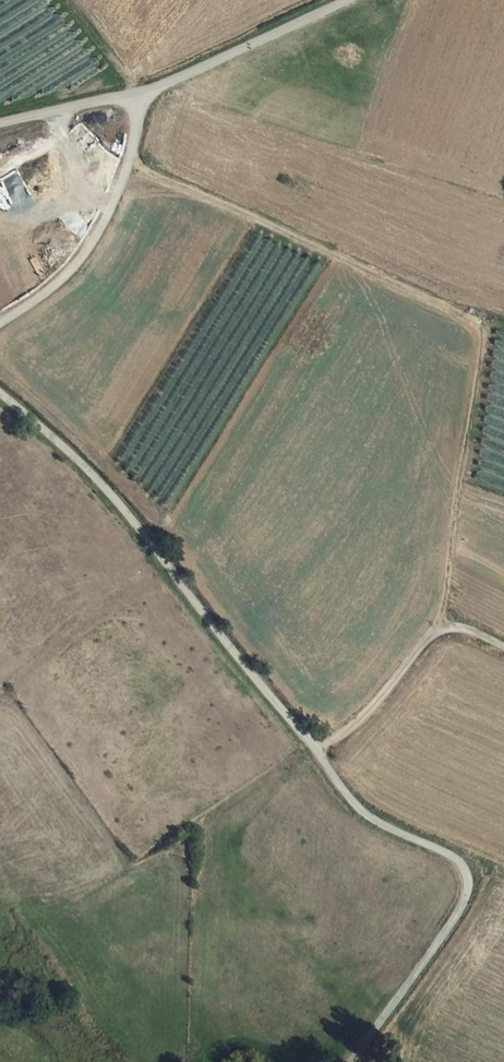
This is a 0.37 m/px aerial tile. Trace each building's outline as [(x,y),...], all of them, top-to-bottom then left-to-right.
[(76,143),(83,139),(87,147),(96,143),(86,124),(70,132),(76,143)]
